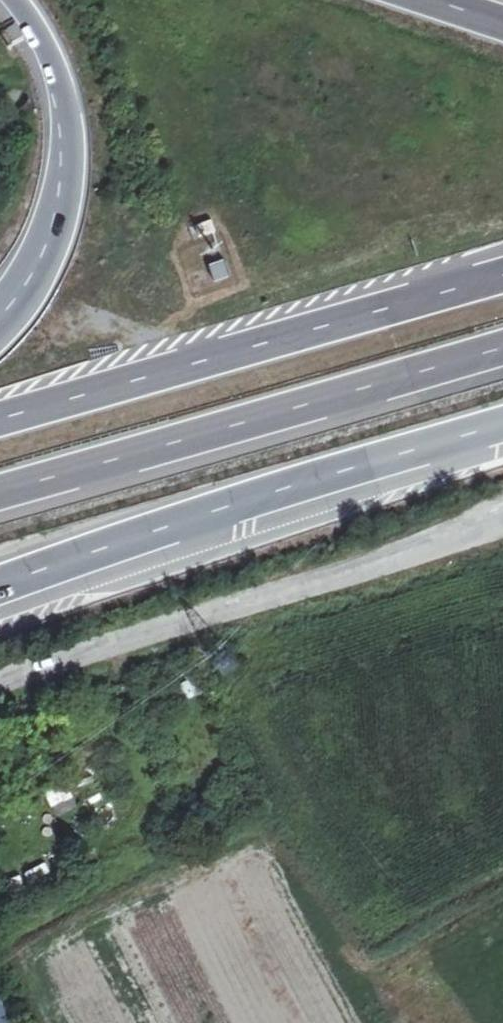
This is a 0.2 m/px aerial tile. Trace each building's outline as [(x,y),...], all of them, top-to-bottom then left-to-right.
[(211,219),(190,227),(195,240),(216,233),(211,219)] [(224,259),(208,265),(215,282),(231,277),(224,259)] [(64,780),(45,792),(61,818),(80,806),(64,780)] [(114,802),(95,806),(99,826),(118,822),(114,802)]
